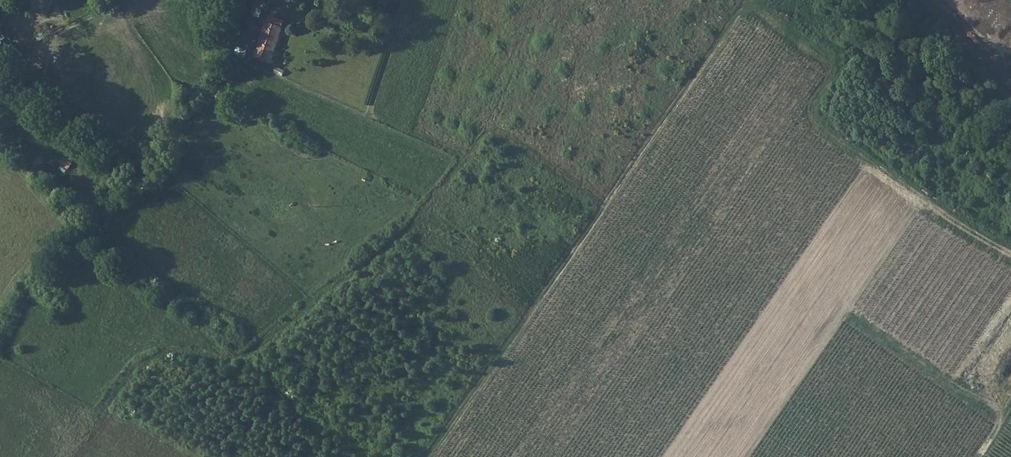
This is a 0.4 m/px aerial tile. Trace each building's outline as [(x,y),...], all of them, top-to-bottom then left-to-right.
[(269,0),(255,0),(252,15),(265,18),(269,0)] [(270,16),(257,55),(271,60),(284,21),(270,16)]
